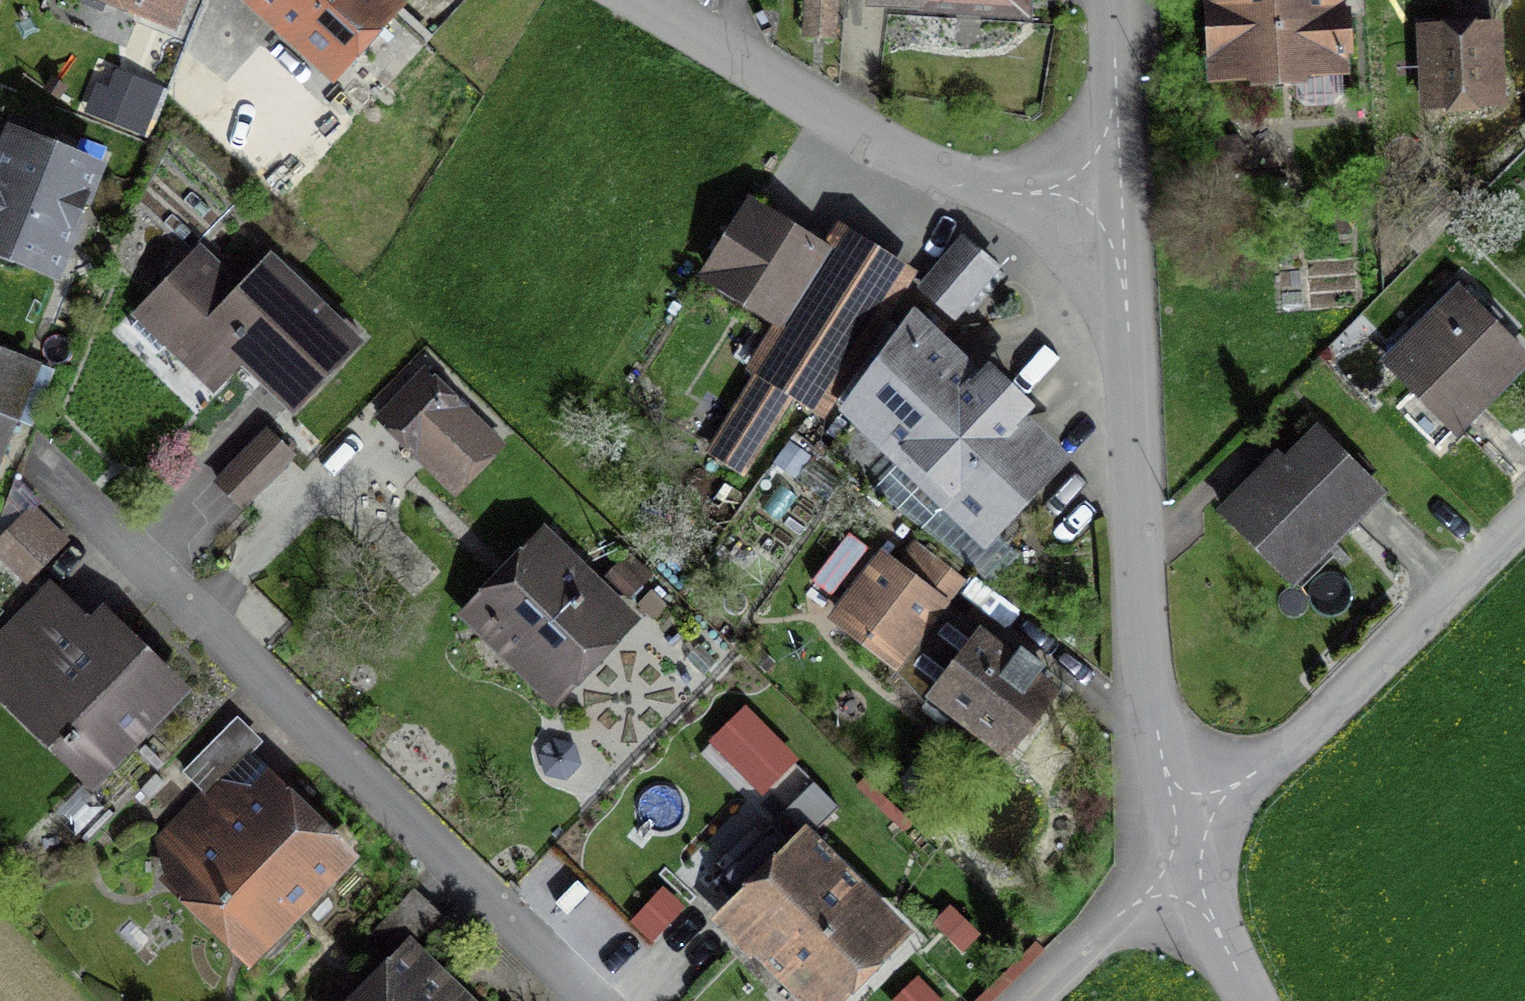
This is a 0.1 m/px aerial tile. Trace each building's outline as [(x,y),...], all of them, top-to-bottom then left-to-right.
[(184,0),(79,0),(169,37),(184,0)] [(384,0),(228,0),(326,89),(397,11),(384,0)] [(803,37),(836,38),(837,0),(804,0),(803,37)] [(863,18),(1024,28),(1026,0),(864,0),(863,18)] [(1332,0),(1199,0),(1204,93),(1337,85),(1332,0)] [(1492,30),(1415,34),(1419,122),(1496,119),(1492,30)] [(94,172),(0,136),(0,265),(49,285),(94,172)] [(769,334),(818,256),(744,211),(696,290),(769,334)] [(761,365),(764,367),(711,452),(745,473),(797,390),(822,406),(900,279),(838,241),(761,365)] [(995,280),(957,246),(914,296),(952,329),(995,280)] [(233,297),(195,258),(131,320),(210,401),(237,374),(282,420),(354,351),(268,264),(233,297)] [(1523,373),(1449,297),(1373,370),(1447,446),(1523,373)] [(993,407),(914,333),(855,420),(981,535),(1050,460),(993,407)] [(9,426),(30,367),(0,356),(0,452),(9,426)] [(498,452),(421,376),(353,445),(391,481),(410,462),(449,501),(498,452)] [(1288,588),(1374,499),(1309,437),(1276,471),(1268,463),(1214,518),(1288,588)] [(290,466),(263,438),(210,490),(237,518),(290,466)] [(64,547),(33,512),(0,542),(0,564),(20,587),(64,547)] [(636,625),(541,534),(454,626),(549,716),(636,625)] [(892,674),(942,612),(876,560),(826,622),(892,674)] [(49,594),(0,643),(0,704),(91,795),(182,703),(95,616),(83,628),(49,594)] [(993,762),(1044,692),(969,637),(917,707),(993,762)] [(346,867),(245,768),(259,753),(233,727),(179,781),(201,803),(137,867),(243,972),(346,867)] [(798,835),(786,846),(760,819),(696,880),(726,911),(707,929),(776,1000),(835,1000),(899,940),(798,835)] [(405,950),(355,1000),(458,1000),(405,950)]
